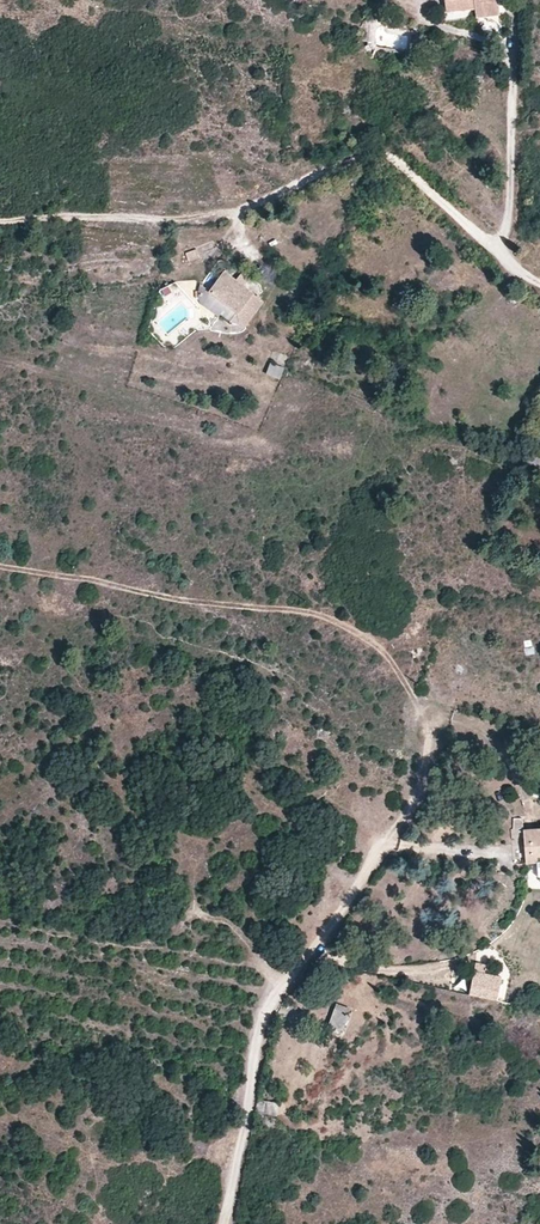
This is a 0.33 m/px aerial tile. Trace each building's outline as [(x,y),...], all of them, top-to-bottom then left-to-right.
[(496,5),(496,0),(445,0),(447,13),(476,10),(476,8),(496,5)] [(498,12),(496,5),(476,8),(476,10),(476,15),(498,12)] [(196,250),(185,254),(188,262),(200,258),(196,250)] [(264,303),(224,272),(217,282),(218,283),(210,294),(238,315),(239,325),(244,329),(264,303)] [(200,286),(202,302),(232,324),(238,315),(210,294),(200,286)] [(271,354),(270,363),(277,364),(279,354),(271,354)] [(270,364),(266,377),(281,382),(285,369),(270,364)] [(523,830),(526,864),(539,863),(539,829),(523,830)] [(475,964),(469,995),(510,1003),(513,985),(501,983),(502,977),(485,973),(486,965),(475,964)] [(337,1004),(328,1026),(343,1031),(351,1009),(337,1004)] [(258,1100),(255,1112),(277,1117),(280,1104),(258,1100)]
